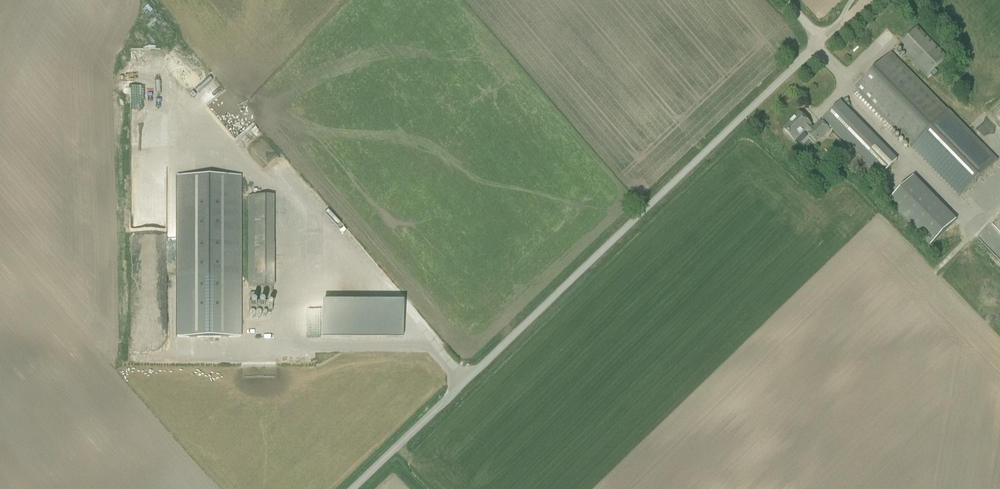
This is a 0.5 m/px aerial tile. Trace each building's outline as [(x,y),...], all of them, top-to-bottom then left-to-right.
[(155,25),(150,30),(159,40),(164,35),(155,25)] [(946,58),(916,28),(897,47),(926,77),(946,58)] [(854,89),(861,96),(910,147),(910,148),(959,199),(998,162),(948,111),(947,112),(890,54),(854,89)] [(840,103),(839,103),(822,120),(823,120),(813,129),(798,114),(793,118),(794,120),(783,130),(794,142),(804,132),(816,144),(829,132),(828,131),(831,128),(879,178),(897,161),(840,103)] [(177,337),(241,337),(240,177),(177,177),(177,337)] [(957,220),(914,177),(887,203),(930,246),(957,220)] [(247,196),(248,287),(273,287),(273,196),(247,196)] [(402,337),(402,305),(322,305),(322,337),(402,337)]
